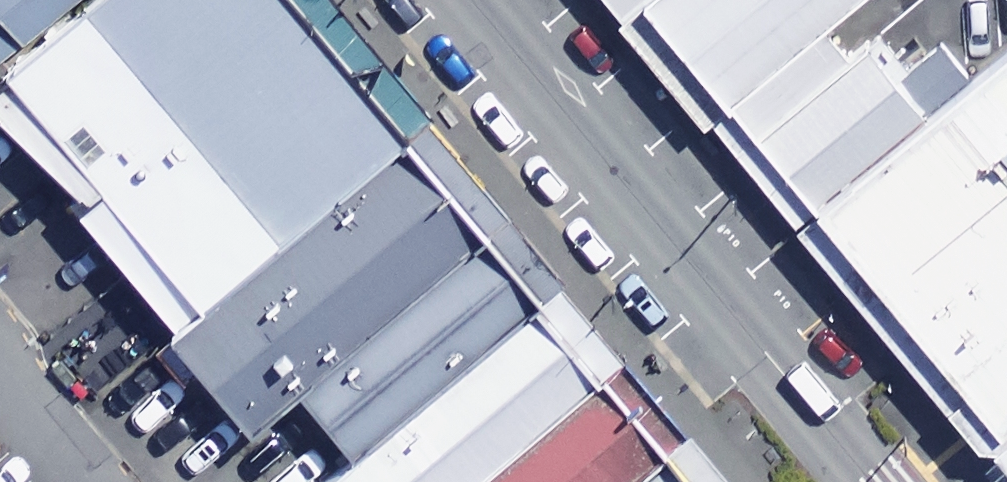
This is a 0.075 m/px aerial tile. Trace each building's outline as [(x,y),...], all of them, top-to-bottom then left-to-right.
[(302,0),(95,0),(9,71),(0,78),(0,114),(183,333),(418,139),(302,0)] [(95,0),(0,0),(0,60),(9,71),(95,0)] [(812,211),(978,74),(943,32),(911,59),(876,17),(848,40),(833,22),(860,0),(637,0),(812,211)] [(1005,442),(1006,440),(1006,49),(978,74),(812,211),(861,270),(1005,442)] [(492,231),(418,139),(183,333),(176,336),(253,429),(300,390),(492,231)] [(550,300),(492,231),(300,390),(358,459),(550,300)] [(550,300),(358,459),(330,481),(482,481),(613,375),(550,300)] [(613,375),(482,481),(635,481),(674,450),(613,375)] [(674,450),(635,481),(701,481),(674,450)]
